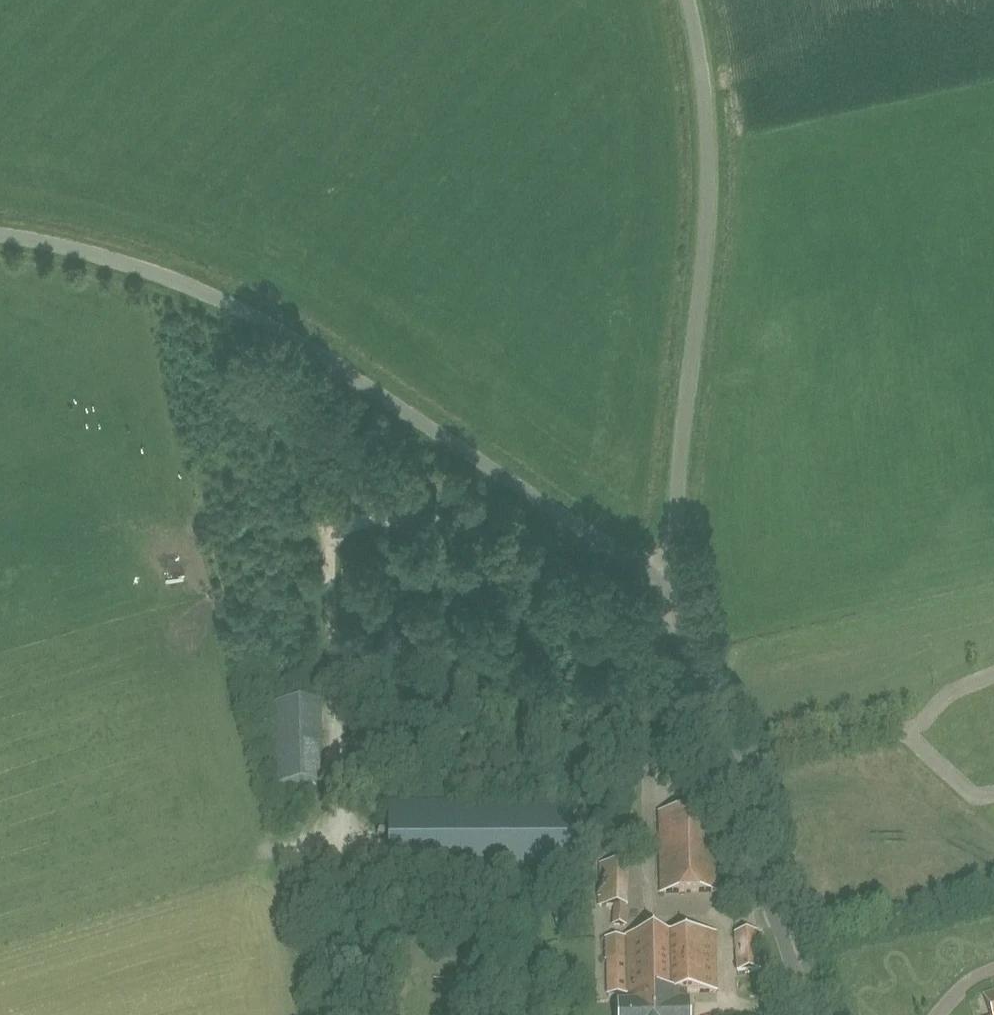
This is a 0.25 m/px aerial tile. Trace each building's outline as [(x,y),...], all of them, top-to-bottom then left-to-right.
[(302,740),(302,729),(280,729),(280,740),(302,740)] [(572,848),(571,801),(388,802),(389,850),(572,848)] [(659,893),(715,892),(714,812),(658,812),(659,893)] [(626,925),(626,907),(612,906),(612,925),(626,925)] [(736,972),(757,970),(755,934),(734,935),(736,972)] [(715,991),(713,935),(624,937),(624,938),(604,938),(603,960),(624,959),(625,1004),(617,1004),(617,1014),(688,1014),(688,1002),(686,1002),(686,992),(715,991)] [(984,996),(991,1014),(993,1014),(993,993),(984,996)]
